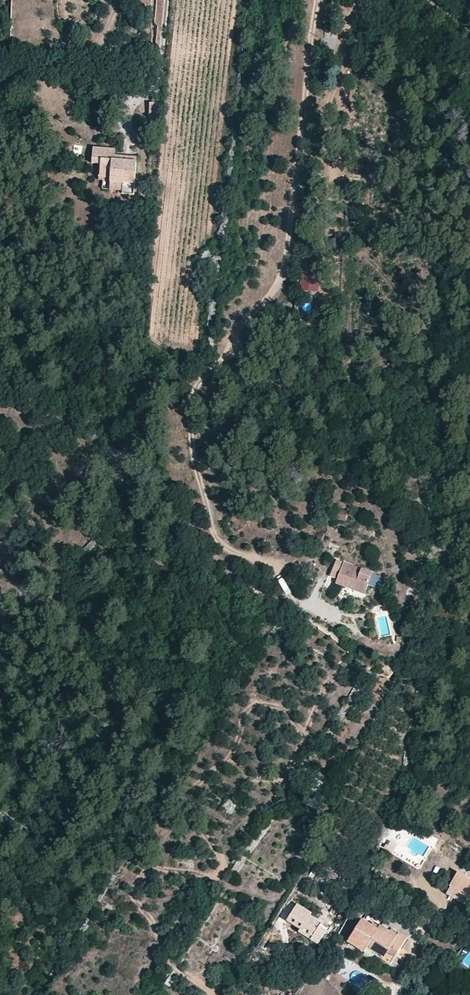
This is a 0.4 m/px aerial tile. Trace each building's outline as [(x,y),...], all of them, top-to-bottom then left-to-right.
[(162,121),(163,104),(150,104),(148,120),(162,121)] [(111,178),(110,183),(123,184),(123,192),(122,195),(135,195),(137,162),(115,160),(116,150),(93,148),(91,164),(100,164),(99,177),(111,178)] [(123,184),(110,183),(110,191),(123,192),(123,184)] [(332,253),(342,250),(338,238),(329,241),(332,253)] [(301,290),(316,292),(320,264),(305,262),(301,290)] [(339,510),(337,520),(346,521),(347,510),(339,510)] [(364,594),(372,574),(336,560),(330,576),(337,579),(355,586),(354,590),(364,594)] [(355,586),(337,579),(336,583),(354,590),(355,586)] [(317,793),(323,782),(315,778),(309,789),(317,793)] [(393,854),(397,844),(388,840),(384,850),(393,854)] [(450,885),(451,886),(446,894),(466,907),(469,901),(469,880),(458,872),(450,885)] [(329,928),(309,916),(311,913),(297,905),(286,921),(300,930),(298,932),(319,945),(329,928)] [(378,929),(362,919),(347,943),(364,953),(366,950),(367,948),(378,929)] [(398,936),(380,926),(378,929),(367,948),(366,950),(391,965),(408,939),(400,934),(398,936)] [(171,987),(177,979),(171,974),(169,977),(165,983),(171,987)]
